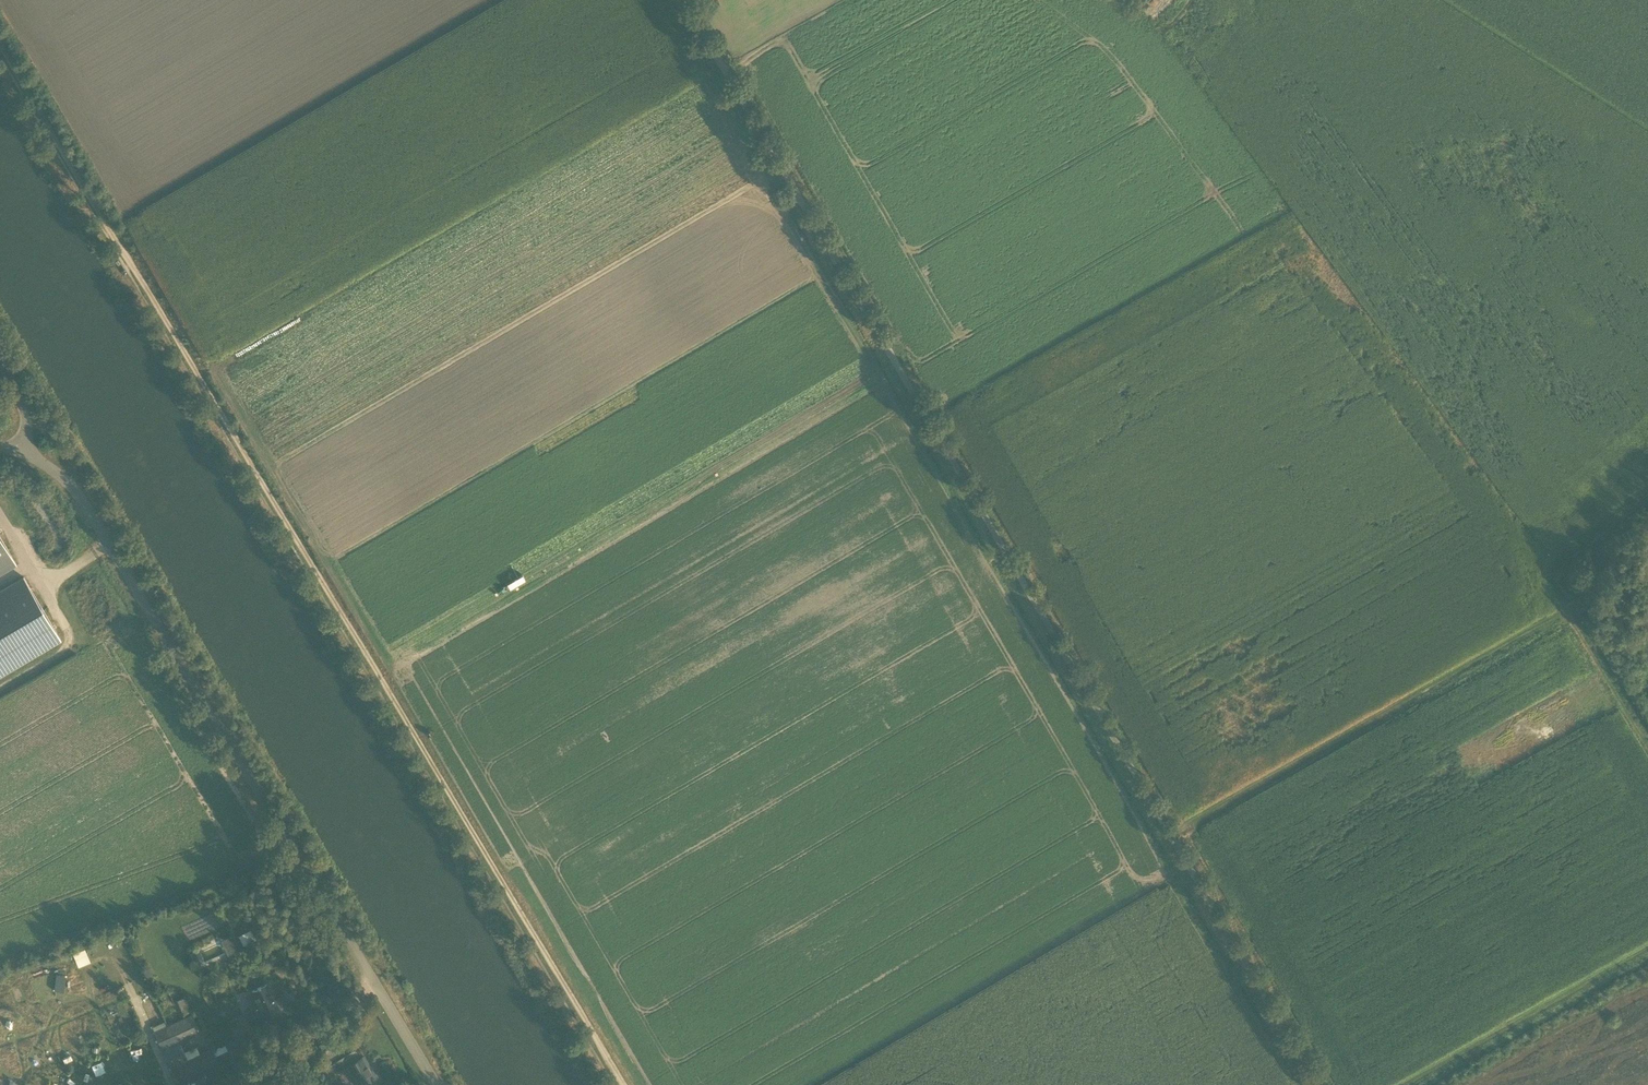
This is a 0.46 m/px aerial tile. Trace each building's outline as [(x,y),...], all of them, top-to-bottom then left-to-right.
[(16,564),(0,536),(0,574),(16,564)] [(61,640),(24,577),(0,591),(0,676),(61,640)] [(238,948),(256,939),(250,929),(233,938),(238,948)] [(91,965),(110,959),(106,947),(87,953),(91,965)] [(73,992),(73,972),(58,971),(57,991),(73,992)] [(268,983),(252,991),(259,1006),(245,1013),(250,1024),(281,1009),(268,983)] [(179,1042),(201,1032),(192,1014),(154,1032),(163,1050),(179,1042)] [(163,1050),(179,1084),(221,1066),(212,1048),(188,1060),(179,1042),(163,1050)] [(360,1084),(373,1084),(379,1081),(363,1055),(358,1058),(356,1054),(357,1053),(352,1044),(318,1065),(327,1079),(333,1075),(329,1069),(345,1059),(360,1084)]
